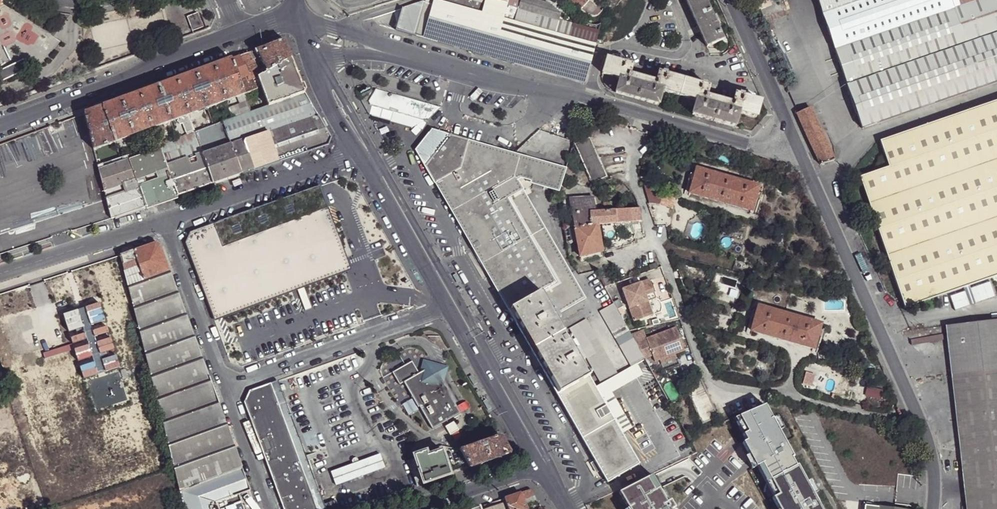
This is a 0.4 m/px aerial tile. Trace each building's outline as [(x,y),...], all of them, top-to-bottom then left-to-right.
[(403,7),(397,29),(471,51),(486,0),(424,0),(403,7)] [(491,56),(502,18),(507,1),(503,0),(486,0),(471,51),(491,56)] [(560,18),(561,14),(550,2),(540,0),(520,0),(519,5),(560,18)] [(579,10),(587,1),(586,0),(569,0),(579,10)] [(706,47),(723,40),(717,27),(713,17),(705,0),(685,0),(706,47)] [(757,7),(757,9),(760,13),(774,8),(771,0),(767,0),(757,3),(757,7)] [(825,15),(869,0),(819,0),(825,15)] [(984,0),(869,0),(825,15),(838,52),(984,0)] [(996,35),(996,0),(984,0),(838,52),(850,87),(996,35)] [(579,41),(583,25),(560,18),(519,5),(507,1),(502,18),(579,41)] [(203,28),(198,14),(188,18),(193,32),(203,28)] [(491,56),(562,77),(568,73),(579,41),(502,18),(491,56)] [(594,45),(598,30),(583,25),(579,41),(594,45)] [(850,87),(865,130),(996,84),(996,35),(850,87)] [(268,71),(291,58),(289,53),(284,40),(256,50),(260,57),(265,67),(268,71)] [(583,84),(594,45),(579,41),(568,73),(562,77),(567,78),(583,84)] [(254,51),(248,53),(253,63),(257,61),(255,59),(257,58),(254,51)] [(252,81),(257,78),(260,76),(257,72),(253,63),(248,53),(239,56),(252,81)] [(231,59),(244,94),(256,89),(254,86),(252,81),(239,56),(231,59)] [(268,106),(305,93),(299,78),(291,58),(268,71),(260,76),(257,78),(259,84),(268,106)] [(679,95),(683,80),(658,73),(656,82),(630,74),(632,65),(607,58),(603,73),(619,78),(615,92),(658,105),(662,91),(679,95)] [(212,66),(225,102),(244,95),(244,94),(231,59),(212,66)] [(194,73),(207,108),(225,102),(212,66),(194,73)] [(260,76),(268,71),(265,67),(257,72),(260,76)] [(189,115),(207,108),(194,73),(175,79),(189,115)] [(177,119),(189,115),(175,79),(157,86),(170,122),(177,119)] [(692,115),(735,127),(739,113),(756,118),(760,102),(735,95),(732,104),(706,97),(708,87),(683,80),(679,95),(696,100),(692,115)] [(139,93),(152,128),(170,122),(157,86),(139,93)] [(120,100),(133,135),(152,128),(139,93),(120,100)] [(259,134),(317,115),(313,108),(305,93),(268,106),(250,112),(235,117),(231,118),(222,121),(230,144),(245,139),(259,134)] [(120,100),(102,106),(115,142),(133,135),(120,100)] [(882,141),(891,166),(863,176),(907,307),(996,277),(996,280),(996,101),(882,141)] [(102,106),(84,113),(94,150),(115,142),(102,106)] [(822,165),(836,161),(823,133),(824,132),(822,128),(821,128),(813,110),(810,111),(800,115),(822,165)] [(186,134),(194,131),(189,115),(177,119),(180,124),(182,123),(186,134)] [(323,126),(317,115),(259,134),(269,164),(327,144),(329,137),(323,126)] [(202,154),(230,144),(222,121),(213,124),(194,131),(202,154)] [(426,166),(448,136),(448,134),(433,130),(416,151),(429,174),(430,173),(426,166)] [(192,157),(202,154),(194,131),(186,134),(183,134),(192,157)] [(269,164),(259,134),(245,139),(244,142),(253,169),(269,164)] [(460,168),(468,142),(448,136),(426,166),(430,173),(435,182),(460,168)] [(590,138),(575,145),(592,184),(607,177),(590,138)] [(244,142),(245,139),(230,144),(241,174),(253,169),(244,142)] [(514,175),(520,156),(468,142),(460,168),(435,182),(451,210),(455,218),(474,250),(475,253),(484,268),(486,270),(508,310),(540,292),(570,274),(525,196),(523,191),(516,179),(514,175)] [(138,187),(145,206),(177,195),(167,166),(159,143),(157,143),(139,150),(130,153),(127,154),(135,178),(138,187)] [(130,153),(139,150),(136,144),(129,147),(130,153)] [(212,183),(241,174),(230,144),(202,154),(212,183)] [(98,165),(104,189),(135,178),(127,154),(120,157),(106,162),(98,165)] [(177,195),(212,183),(202,154),(192,157),(167,166),(177,195)] [(96,158),(98,165),(106,162),(103,155),(96,158)] [(558,191),(565,169),(540,161),(525,157),(520,156),(514,175),(516,179),(520,177),(527,179),(532,180),(531,182),(531,183),(533,184),(558,191)] [(751,210),(759,186),(696,168),(689,193),(751,210)] [(104,189),(106,199),(138,187),(135,178),(104,189)] [(111,218),(112,218),(129,212),(145,206),(138,187),(106,199),(111,218)] [(664,192),(646,187),(649,205),(661,204),(664,192)] [(214,321),(343,270),(341,265),(316,204),(310,188),(189,229),(184,240),(214,321)] [(568,199),(571,212),(595,211),(593,197),(568,199)] [(614,210),(616,210),(615,202),(602,203),(603,207),(603,211),(614,210)] [(614,210),(615,223),(641,221),(638,209),(616,210),(614,210)] [(595,211),(571,212),(579,256),(601,251),(597,225),(615,223),(614,210),(603,211),(601,211),(595,211)] [(132,249),(143,278),(161,272),(168,269),(160,246),(153,242),(132,249)] [(120,253),(128,283),(143,278),(132,249),(121,253),(120,253)] [(164,280),(171,277),(168,269),(161,272),(164,280)] [(175,470),(180,491),(241,468),(219,409),(171,277),(164,280),(161,272),(143,278),(128,283),(175,470)] [(570,274),(540,292),(553,315),(583,298),(570,274)] [(647,279),(619,289),(631,322),(650,315),(646,302),(644,296),(652,293),(647,279)] [(540,292),(508,310),(521,333),(531,350),(556,394),(588,375),(563,331),(553,315),(540,292)] [(652,293),(644,296),(646,302),(654,299),(652,293)] [(616,309),(612,302),(600,310),(631,365),(644,358),(635,342),(616,309)] [(820,325),(758,306),(751,331),(813,349),(820,325)] [(601,383),(616,373),(584,319),(569,328),(601,383)] [(949,325),(969,508),(996,508),(996,320),(949,325)] [(675,328),(635,342),(644,358),(651,355),(653,361),(683,351),(675,328)] [(602,387),(646,363),(644,358),(631,365),(616,373),(601,383),(600,383),(602,387)] [(413,360),(393,371),(400,384),(404,381),(418,407),(419,406),(432,429),(460,413),(443,383),(434,364),(421,372),(419,372),(413,360)] [(424,361),(421,372),(434,364),(443,383),(445,376),(448,366),(440,364),(424,361)] [(588,375),(556,394),(593,456),(596,462),(599,468),(602,473),(607,482),(639,464),(621,432),(606,407),(601,399),(598,392),(594,386),(588,375)] [(716,417),(699,378),(684,384),(702,424),(716,417)] [(249,390),(244,402),(283,508),(330,508),(328,503),(323,505),(281,390),(279,385),(277,380),(249,390)] [(885,392),(871,389),(869,397),(882,401),(885,392)] [(606,407),(612,404),(607,395),(605,397),(601,390),(598,392),(601,399),(606,407)] [(615,402),(612,404),(606,407),(621,432),(629,428),(615,402)] [(509,453),(499,435),(478,443),(475,444),(460,450),(470,467),(509,454),(509,453)] [(423,483),(451,474),(442,450),(426,455),(425,451),(413,455),(413,458),(417,466),(420,474),(423,483)] [(358,462),(363,476),(385,468),(379,454),(358,462)] [(358,477),(363,476),(358,462),(357,459),(355,458),(353,459),(351,461),(353,464),(358,477)] [(413,458),(407,461),(410,468),(417,466),(413,458)] [(595,471),(599,468),(596,462),(591,464),(594,469),(595,471)] [(353,464),(331,472),(336,486),(358,477),(353,464)] [(417,466),(410,468),(413,477),(420,474),(417,466)] [(185,508),(192,508),(215,501),(237,493),(250,489),(241,468),(180,491),(185,508)] [(417,486),(423,483),(420,474),(413,477),(415,481),(417,486)] [(615,492),(624,508),(674,508),(652,474),(615,492)] [(528,489),(519,493),(522,500),(530,496),(534,494),(532,490),(531,489),(528,489)] [(215,501),(218,508),(243,508),(242,508),(252,505),(250,499),(241,503),(237,493),(215,501)] [(504,498),(508,508),(525,508),(526,508),(522,500),(519,493),(504,498)] [(330,502),(333,508),(339,508),(335,500),(330,502)]
